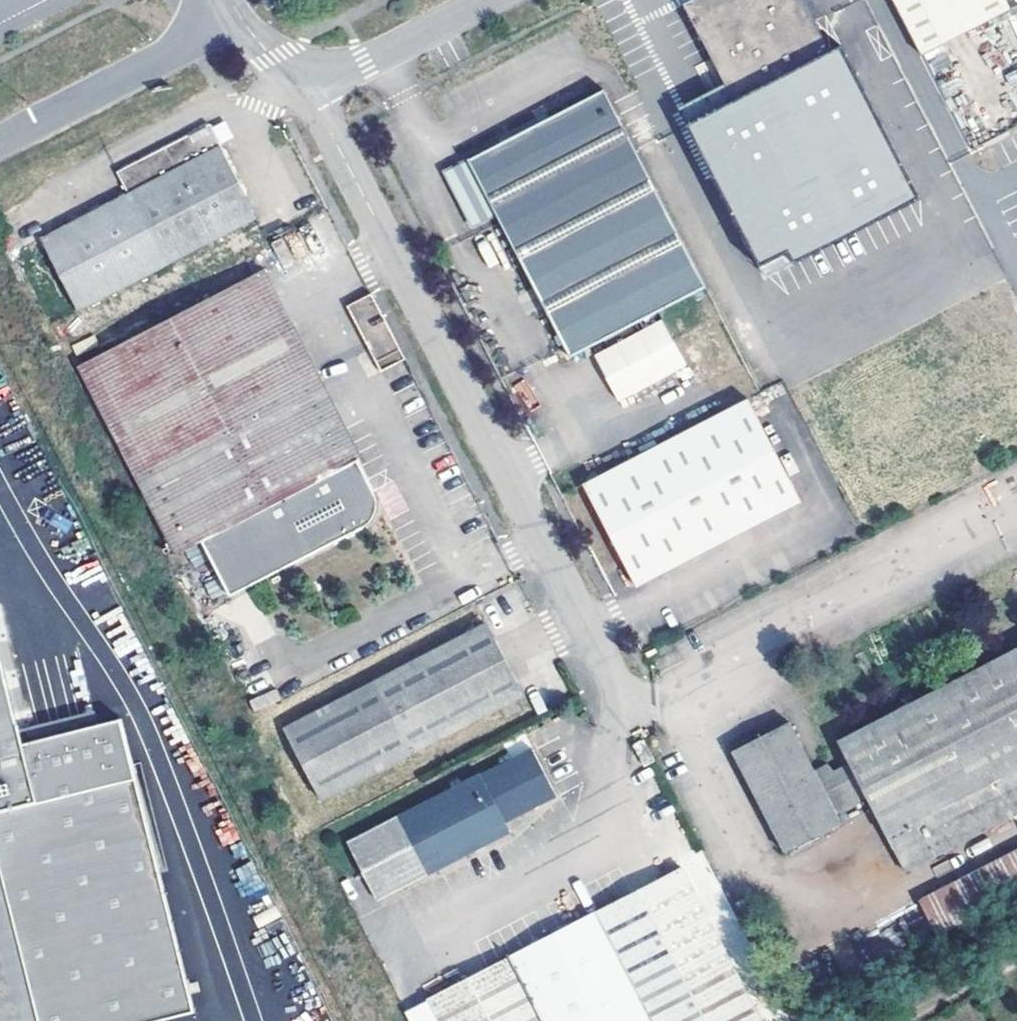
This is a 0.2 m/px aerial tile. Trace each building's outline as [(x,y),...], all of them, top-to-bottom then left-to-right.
[(896,153),(879,163),(822,54),(830,50),(803,0),(688,0),(682,3),(725,88),(712,95),(719,107),(680,126),(795,349),(955,267),(896,153)] [(918,52),(1008,6),(1005,0),(891,0),(918,52)] [(879,163),(896,153),(839,44),(830,50),(822,54),(879,163)] [(705,286),(604,89),(475,156),(448,170),(475,224),(497,214),(570,356),(705,286)] [(220,144),(209,124),(117,172),(127,192),(40,238),(78,312),(257,219),(219,146),(220,144)] [(181,557),(208,543),(242,609),(375,541),(381,535),(385,528),(387,522),(386,511),(383,504),(374,509),(367,494),(375,489),(262,270),(80,365),(181,557)] [(405,359),(371,293),(346,306),(381,372),(405,359)] [(592,354),(617,402),(686,366),(661,318),(592,354)] [(99,344),(94,334),(71,346),(76,356),(99,344)] [(582,483),(635,586),(800,501),(747,398),(582,483)] [(383,504),(375,489),(367,494),(374,509),(383,504)] [(524,694),(486,622),(284,727),(322,799),(524,694)] [(836,739),(848,762),(834,770),(827,762),(813,769),(789,721),(731,750),(783,851),(841,821),(836,812),(867,797),(905,871),(1016,813),(1016,646),(836,739)] [(195,1012),(121,718),(22,743),(0,656),(0,1020),(159,1020),(195,1012)] [(644,739),(633,744),(643,767),(655,761),(644,739)] [(511,832),(506,822),(558,796),(531,747),(480,773),(479,772),(347,840),(379,901),(511,832)] [(918,899),(937,935),(1016,893),(1016,848),(918,899)] [(682,865),(427,998),(439,1020),(763,1020),(682,865)]
